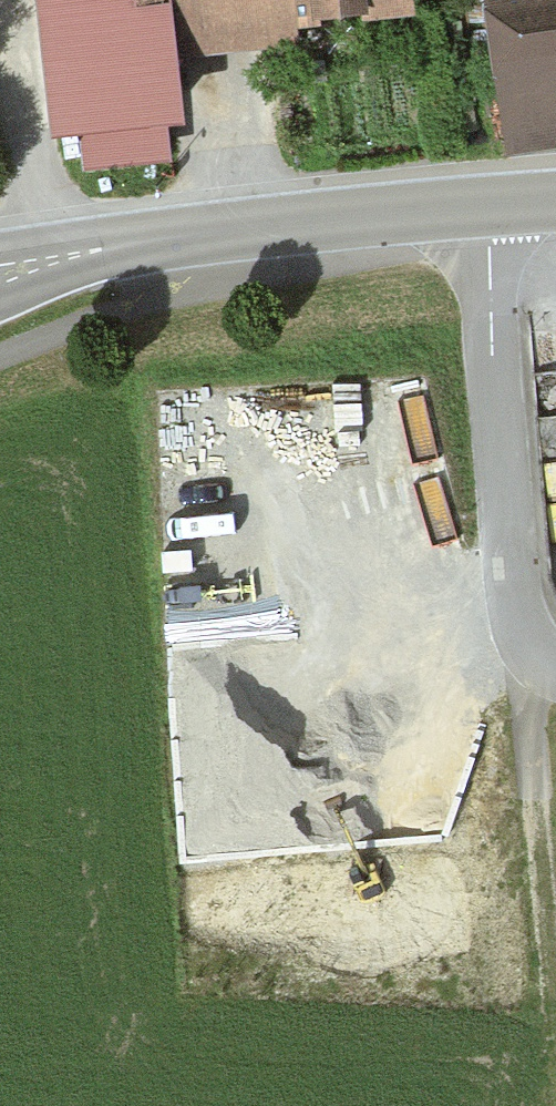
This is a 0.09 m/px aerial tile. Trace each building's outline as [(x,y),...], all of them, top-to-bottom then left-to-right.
[(48,148),(78,145),(81,175),(170,167),(168,137),(185,136),(178,61),(298,50),(296,32),(416,21),(414,0),(34,0),(48,148)] [(504,160),(555,154),(555,0),(484,0),(504,160)]
